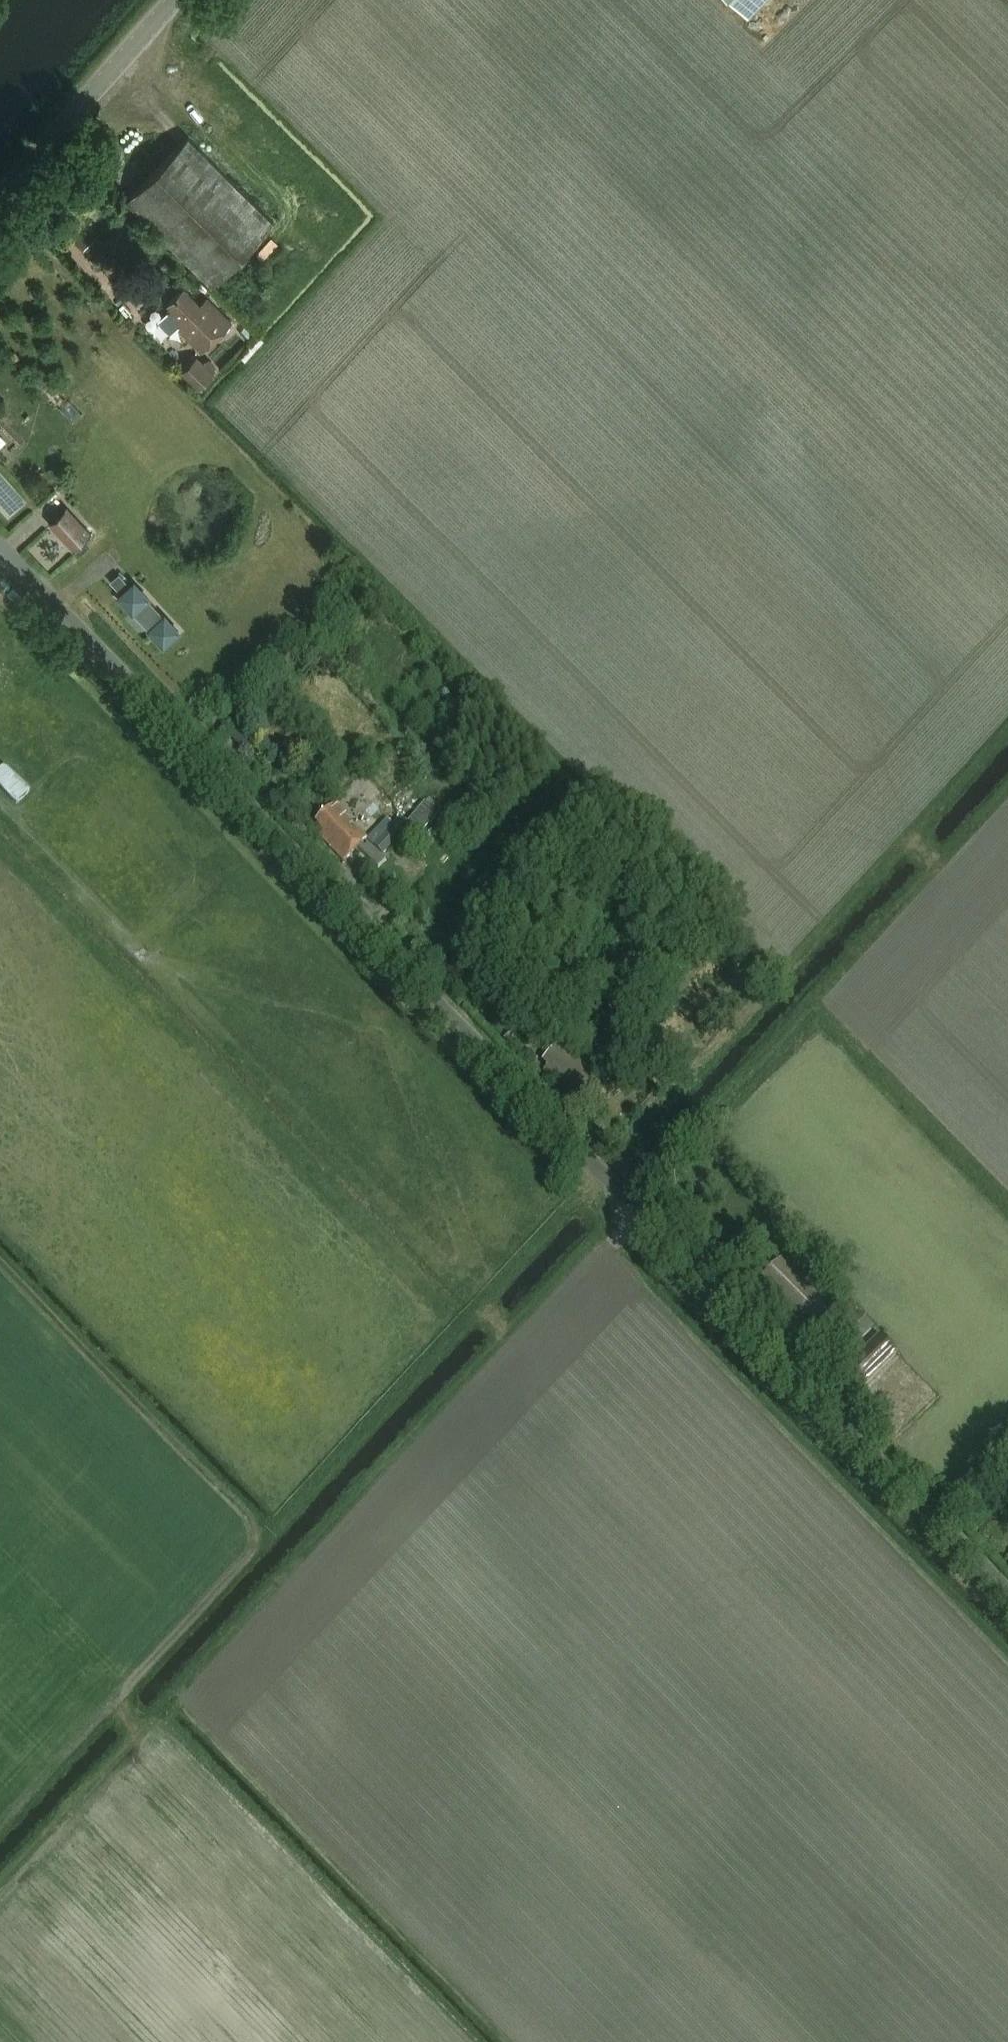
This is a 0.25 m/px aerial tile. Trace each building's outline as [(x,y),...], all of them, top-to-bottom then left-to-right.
[(747,13),(760,0),(734,0),(747,13)] [(190,136),(127,200),(211,284),(276,220),(190,136)] [(202,351),(231,323),(207,299),(200,305),(183,288),(169,302),(174,308),(171,311),(182,323),(178,326),(202,351)] [(196,356),(182,372),(198,388),(213,372),(196,356)] [(48,523),(73,549),(91,533),(66,506),(48,523)] [(163,645),(179,631),(134,582),(118,597),(163,645)] [(407,821),(421,835),(445,811),(431,797),(407,821)] [(343,863),(368,839),(333,804),(315,822),(320,828),(315,832),(343,863)] [(383,855),(403,835),(393,827),(374,847),(383,855)] [(562,1044),(543,1062),(548,1067),(544,1072),(572,1101),(595,1079),(562,1044)] [(780,1260),(762,1278),(766,1283),(762,1287),(802,1327),(825,1305),(780,1260)] [(828,1309),(834,1315),(843,1324),(855,1313),(846,1303),(840,1297),(828,1309)] [(857,1345),(872,1330),(856,1314),(842,1329),(857,1345)] [(878,1336),(846,1367),(863,1386),(896,1354),(878,1336)]
